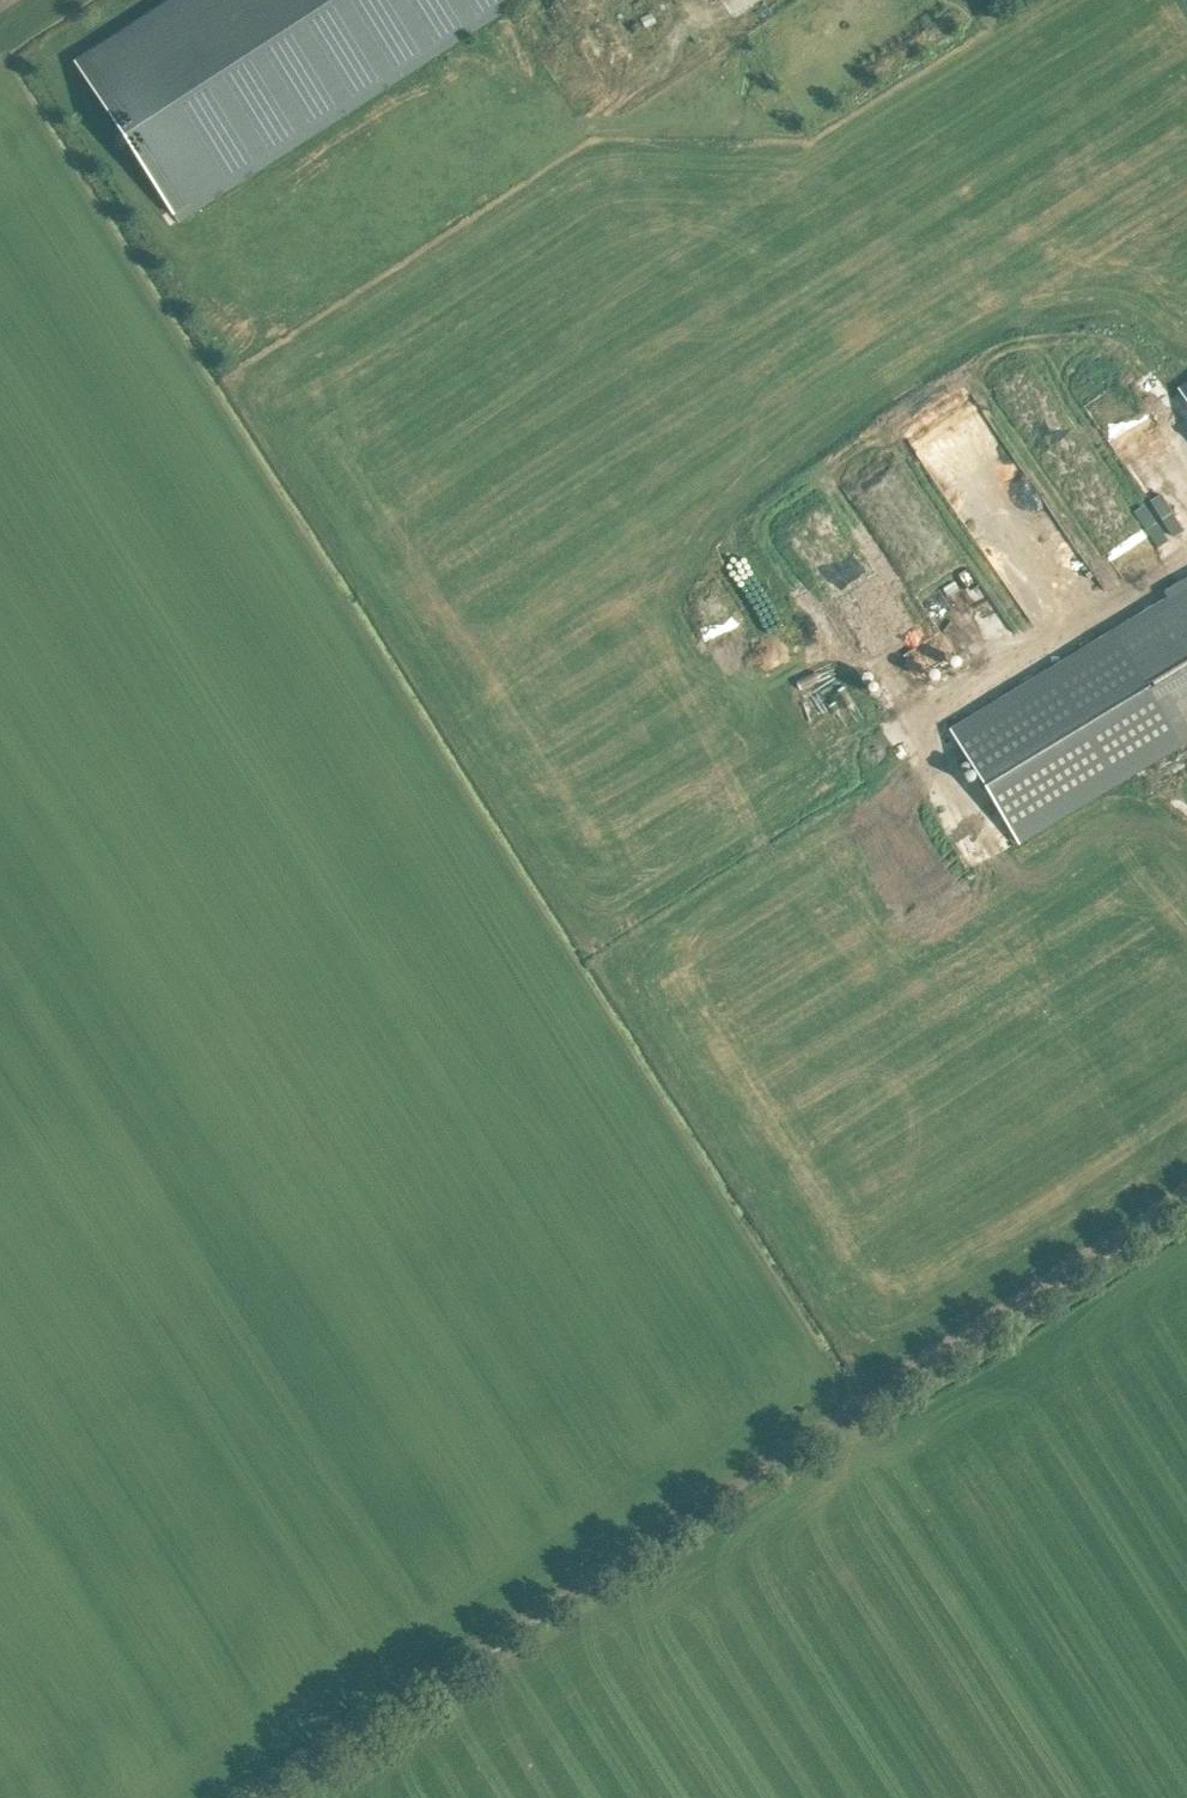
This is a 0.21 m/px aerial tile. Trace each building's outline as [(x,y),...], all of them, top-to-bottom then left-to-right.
[(75,60),(181,223),(523,0),(168,0),(75,60)] [(1149,506),(1174,542),(1186,533),(1186,515),(1170,491),(1149,506)] [(952,732),(1017,841),(1186,738),(1186,590),(952,732)]
